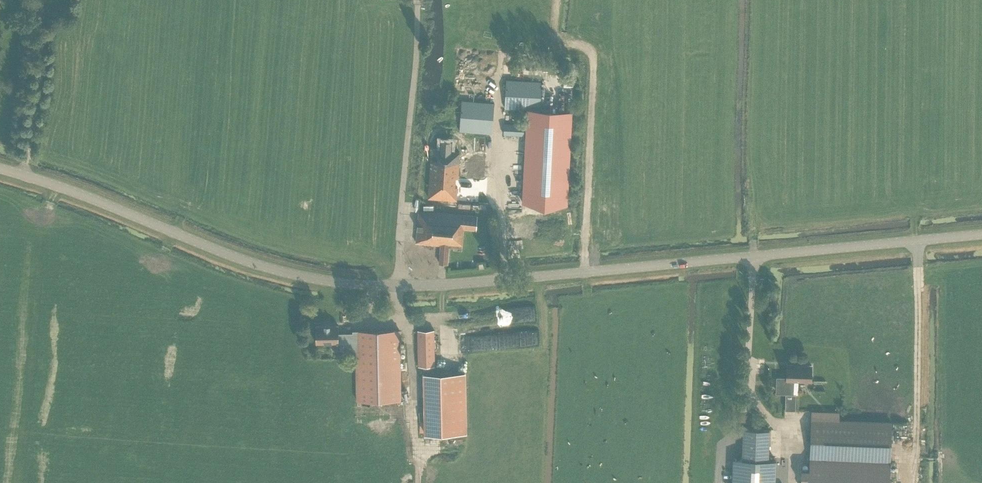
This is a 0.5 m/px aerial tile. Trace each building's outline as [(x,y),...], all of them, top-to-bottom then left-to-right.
[(539,112),(539,110),(540,110),(541,82),(506,80),(505,108),(529,109),(529,111),(527,111),(526,126),(524,126),(524,125),(504,124),(504,134),(524,135),(524,134),(525,134),(522,202),(567,205),(572,114),(539,112)] [(462,101),(459,131),(492,133),(494,103),(475,102),(462,101)] [(451,141),(441,140),(440,153),(439,152),(438,163),(431,162),(429,199),(457,201),(458,188),(455,187),(455,180),(458,180),(460,154),(450,153),(451,141)] [(464,228),(476,229),(477,216),(418,212),(416,242),(440,244),(439,263),(447,264),(449,244),(452,245),(454,245),(453,249),(461,250),(462,246),(464,228)] [(356,352),(357,401),(401,400),(400,331),(353,332),(353,334),(339,334),(339,326),(316,327),(316,344),(344,343),(344,352),(356,352)] [(533,346),(532,328),(467,334),(468,345),(477,344),(478,350),(533,346)] [(418,330),(418,366),(435,366),(434,330),(418,330)] [(812,365),(786,364),(786,378),(776,377),(776,394),(785,394),(785,410),(795,411),(796,395),(794,395),(794,382),(811,382),(812,365)] [(467,434),(466,373),(423,374),(424,435),(467,434)] [(811,420),(809,482),(889,482),(891,423),(811,420)] [(734,482),(774,482),(775,461),(768,461),(769,430),(743,429),(742,459),(735,459),(734,482)]
